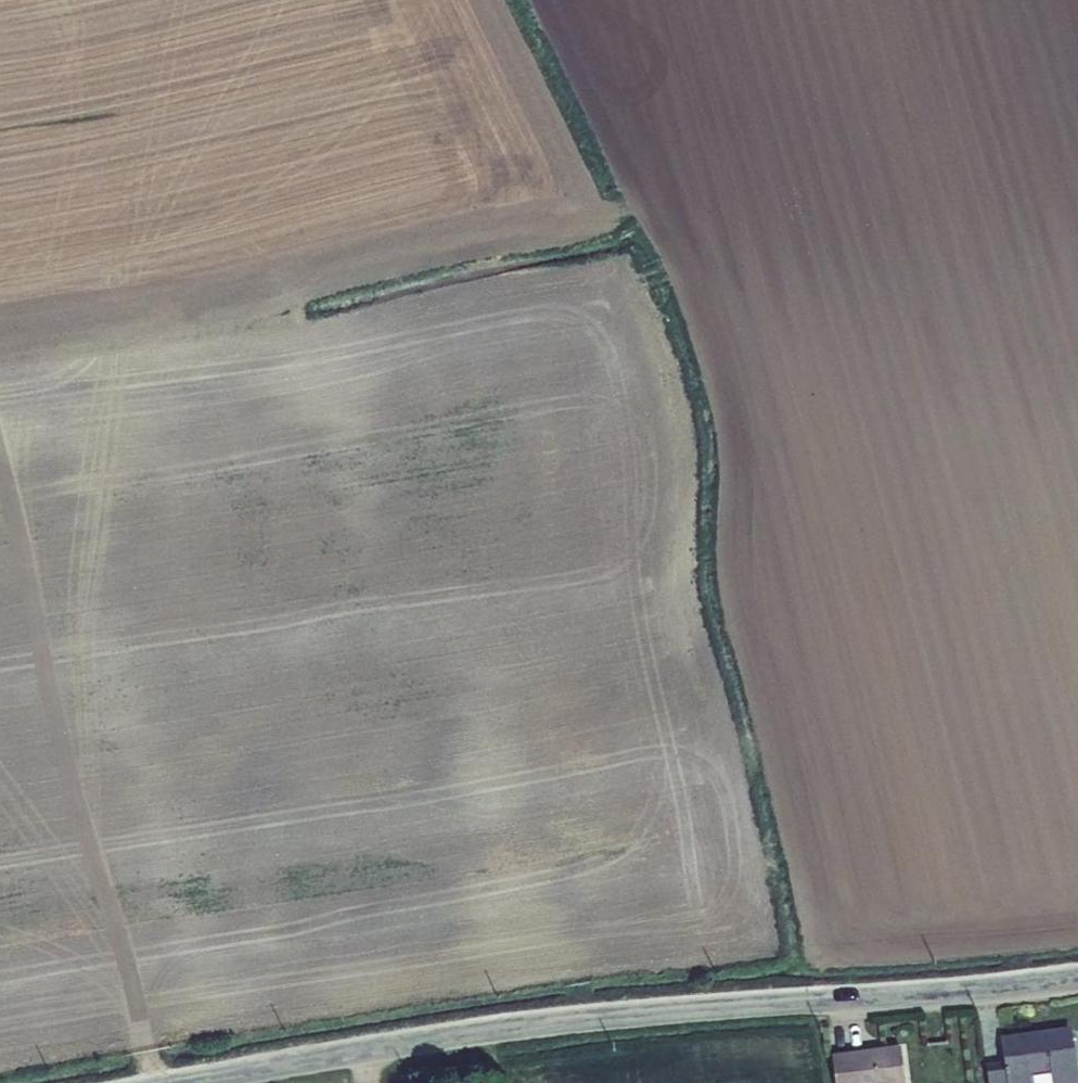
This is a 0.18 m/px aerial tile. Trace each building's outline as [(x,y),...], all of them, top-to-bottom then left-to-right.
[(998,1082),(1028,1082),(1040,1082),(1041,1082),(1066,1082),(1065,1077),(1061,1077),(1059,1039),(993,1048),(996,1071),(998,1082)] [(896,1054),(890,1055),(894,1082),(900,1082),(896,1054)] [(890,1055),(830,1062),(832,1082),(894,1082),(890,1055)] [(979,1073),(980,1082),(998,1082),(996,1071),(979,1073)]
